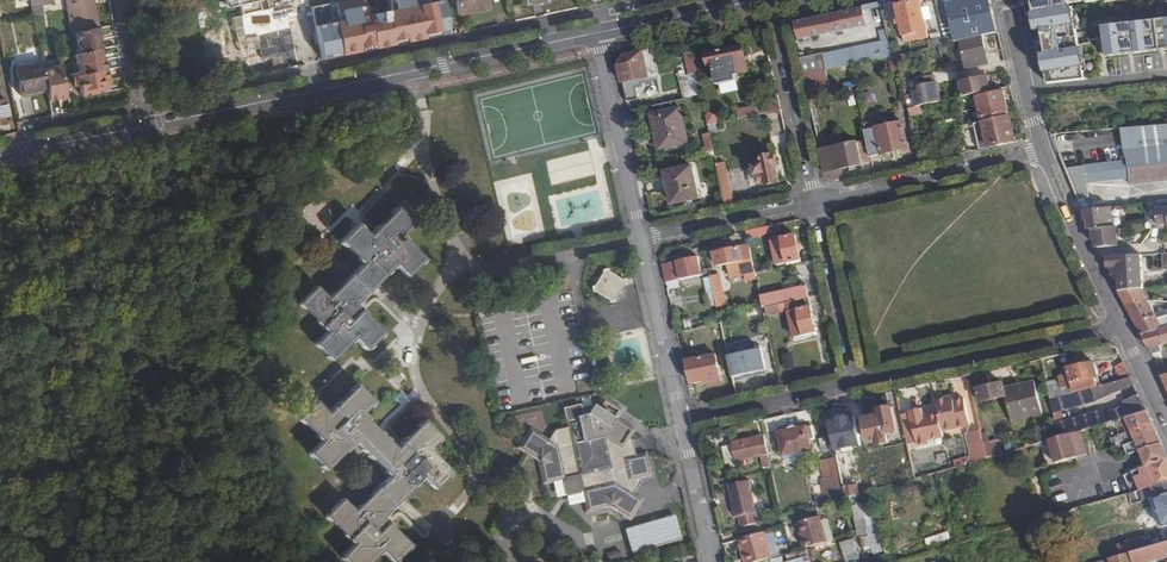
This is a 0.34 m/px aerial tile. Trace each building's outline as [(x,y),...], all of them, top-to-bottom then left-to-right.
[(32,14),(44,12),(42,4),(54,1),(53,0),(29,0),(32,14)] [(99,26),(93,0),(66,0),(72,32),(98,27),(99,26)] [(260,11),(258,2),(267,0),(227,0),(229,8),(238,6),(240,16),(260,11)] [(310,7),(322,60),(383,48),(449,34),(442,0),(435,0),(419,3),(418,0),(342,0),(310,7)] [(489,0),(454,0),(457,15),(490,9),(489,0)] [(920,0),(895,5),(901,35),(903,35),(904,41),(916,39),(915,32),(926,30),(920,0)] [(944,37),(931,39),(933,47),(949,44),(957,42),(961,41),(982,37),(998,33),(990,0),(935,0),(944,37)] [(1029,18),(1041,62),(1047,85),(1065,83),(1086,80),(1074,4),(1103,0),(1026,0),(1029,18)] [(278,47),(298,43),(290,8),(271,12),(278,47)] [(795,23),(799,41),(866,26),(862,9),(795,23)] [(1102,28),(1106,61),(1166,53),(1166,20),(1102,28)] [(102,47),(98,27),(72,32),(76,52),(99,48),(102,47)] [(915,32),(916,39),(927,36),(926,30),(915,32)] [(988,65),(982,37),(961,41),(962,45),(967,69),(988,65)] [(888,40),(823,54),(826,70),(833,69),(851,65),(891,56),(888,40)] [(734,75),(748,71),(742,47),(708,54),(710,65),(715,64),(715,66),(716,65),(717,72),(732,69),(734,75)] [(99,48),(76,52),(73,53),(75,63),(79,62),(81,73),(106,68),(104,57),(101,57),(99,48)] [(651,49),(623,55),(617,65),(621,84),(656,76),(651,49)] [(823,54),(800,59),(804,75),(819,72),(825,70),(826,70),(823,54)] [(891,56),(894,71),(900,69),(897,55),(891,56)] [(675,61),(684,100),(701,96),(693,57),(675,61)] [(44,70),(42,62),(15,67),(21,93),(47,88),(44,70)] [(64,77),(61,64),(52,66),(52,69),(44,70),(47,88),(50,100),(68,96),(64,77)] [(856,89),(851,65),(833,69),(836,76),(840,92),(856,89)] [(106,68),(81,73),(73,75),(75,85),(79,84),(81,94),(104,90),(103,85),(109,84),(106,68)] [(819,72),(804,75),(807,91),(829,86),(825,70),(819,72)] [(933,76),(916,79),(918,86),(935,83),(933,76)] [(990,91),(987,76),(958,82),(961,97),(968,96),(990,91)] [(778,99),(774,82),(764,83),(767,101),(778,99)] [(916,108),(939,103),(935,83),(918,86),(911,88),(916,108)] [(1008,112),(1003,90),(978,96),(982,118),(1008,112)] [(0,101),(0,123),(10,121),(5,99),(0,101)] [(778,99),(767,101),(761,102),(763,114),(780,111),(778,99)] [(757,105),(739,109),(740,118),(759,115),(757,105)] [(688,143),(680,109),(651,115),(658,149),(688,143)] [(1012,130),(1009,116),(973,124),(975,132),(982,131),(984,137),(1012,130)] [(867,141),(870,158),(908,148),(903,122),(881,127),(880,119),(863,123),(867,141)] [(1121,128),(1126,159),(1127,168),(1166,164),(1166,124),(1121,128)] [(1015,143),(1012,130),(984,137),(985,142),(977,144),(979,151),(1015,143)] [(713,150),(709,134),(702,135),(706,152),(713,150)] [(818,141),(820,151),(831,148),(829,139),(818,141)] [(842,169),(871,162),(870,158),(867,141),(831,148),(820,151),(825,174),(837,182),(834,171),(839,170),(842,169)] [(777,166),(774,155),(765,157),(767,165),(755,167),(759,184),(767,183),(767,185),(778,183),(775,166),(777,166)] [(1087,184),(1130,178),(1131,185),(1166,181),(1166,164),(1127,168),(1126,159),(1084,165),(1065,168),(1076,195),(1088,193),(1087,184)] [(725,205),(733,203),(724,162),(716,165),(725,205)] [(699,199),(692,167),(666,173),(673,204),(699,199)] [(834,171),(837,182),(844,180),(842,169),(839,170),(834,171)] [(1084,210),(1084,216),(1086,221),(1088,222),(1088,226),(1089,229),(1092,230),(1092,236),(1097,248),(1118,246),(1116,227),(1113,227),(1111,207),(1084,210)] [(413,225),(396,208),(367,237),(355,225),(339,242),(361,264),(326,298),(315,287),(297,304),(326,333),(314,344),(331,361),(353,338),(366,350),(383,334),(354,305),(395,265),(407,277),(424,260),(401,237),(413,225)] [(1148,209),(1150,225),(1166,224),(1166,208),(1148,209)] [(767,227),(746,232),(748,240),(769,236),(767,227)] [(800,260),(795,236),(772,241),(777,266),(800,260)] [(756,279),(749,245),(742,247),(715,254),(718,266),(728,263),(732,278),(745,274),(747,281),(756,279)] [(697,257),(662,265),(666,284),(702,275),(701,272),(697,257)] [(621,286),(624,285),(623,279),(621,280),(607,271),(607,269),(601,270),(602,274),(594,286),(591,287),(593,292),(595,291),(608,300),(609,303),(614,301),(614,299),(621,286)] [(719,275),(710,277),(717,307),(726,306),(719,275)] [(717,307),(710,277),(704,278),(711,309),(717,307)] [(766,308),(809,298),(807,287),(760,297),(763,309),(766,308)] [(1141,288),(1118,291),(1125,304),(1148,300),(1141,288)] [(817,333),(809,298),(766,308),(768,316),(788,311),(794,338),(817,333)] [(1125,304),(1140,332),(1164,328),(1166,327),(1166,316),(1162,318),(1158,319),(1148,300),(1125,304)] [(1153,301),(1148,300),(1158,319),(1162,318),(1153,301)] [(726,306),(717,307),(719,318),(729,316),(726,306)] [(1140,332),(1148,349),(1161,346),(1166,344),(1166,341),(1164,328),(1140,332)] [(735,355),(756,351),(754,344),(733,349),(735,355)] [(1161,346),(1148,349),(1151,355),(1162,352),(1161,346)] [(739,377),(766,370),(761,349),(756,351),(735,355),(739,377)] [(707,380),(708,384),(721,382),(715,355),(687,361),(692,384),(703,381),(707,380)] [(1050,399),(1099,386),(1094,362),(1068,368),(1069,374),(1060,376),(1061,384),(1047,386),(1050,399)] [(1125,362),(1116,367),(1121,376),(1130,372),(1125,362)] [(1157,368),(1166,388),(1166,366),(1157,368)] [(766,373),(766,370),(739,377),(740,380),(766,373)] [(575,382),(579,396),(594,393),(591,378),(575,382)] [(1135,385),(1131,378),(1099,386),(1050,399),(1053,414),(1096,402),(1135,385)] [(1034,382),(1024,384),(1025,389),(1007,393),(1012,420),(1041,413),(1034,382)] [(980,402),(1006,396),(1002,383),(977,389),(980,402)] [(1025,389),(1024,384),(1006,388),(1007,393),(1025,389)] [(423,421),(394,449),(360,414),(371,403),(355,386),(326,414),(314,402),(297,419),(320,442),(308,454),(325,471),(353,442),(388,476),(353,512),(341,500),(324,517),(353,545),(342,557),(347,561),(369,561),(380,550),(392,561),(393,561),(409,545),(381,517),(422,477),(434,489),(450,473),(427,450),(439,438),(423,421)] [(1147,412),(1138,393),(1121,401),(1123,405),(1115,409),(1115,410),(1107,411),(1106,408),(1055,424),(1058,437),(1071,434),(1089,428),(1103,424),(1147,412)] [(578,476),(583,502),(586,512),(609,507),(629,519),(641,500),(632,494),(640,482),(639,479),(650,477),(645,453),(634,456),(631,441),(628,439),(634,430),(616,418),(621,410),(602,396),(596,405),(593,403),(586,414),(575,416),(576,420),(565,422),(567,427),(553,430),(548,440),(529,428),(516,447),(523,452),(533,459),(538,465),(542,484),(551,482),(578,476)] [(909,413),(900,415),(907,445),(916,443),(917,450),(929,447),(928,439),(942,436),(941,430),(968,423),(963,397),(952,400),(951,396),(934,399),(937,412),(926,415),(922,416),(921,412),(921,408),(909,411),(909,413)] [(897,432),(892,408),(879,411),(880,415),(864,419),(869,444),(879,442),(879,445),(888,443),(887,434),(897,432)] [(1147,412),(1103,424),(1118,458),(1140,451),(1144,465),(1129,470),(1136,492),(1138,491),(1146,489),(1153,486),(1166,483),(1166,455),(1147,412)] [(986,424),(978,426),(979,428),(980,432),(985,458),(1002,453),(998,439),(989,441),(986,424)] [(811,425),(805,427),(809,441),(814,439),(811,425)] [(809,441),(805,427),(778,433),(784,456),(811,449),(809,441)] [(964,435),(970,463),(980,460),(985,458),(980,432),(964,435)] [(1058,437),(1039,443),(1048,474),(1080,465),(1071,434),(1058,437)] [(768,455),(764,436),(731,443),(732,445),(736,462),(768,455)] [(736,462),(732,445),(722,448),(726,465),(736,462)] [(848,451),(836,454),(843,486),(846,498),(849,498),(858,495),(848,451)] [(982,469),(980,460),(970,463),(937,473),(939,479),(951,475),(951,477),(982,469)] [(568,506),(583,502),(578,476),(551,482),(555,497),(565,495),(568,506)] [(737,518),(740,529),(757,523),(749,482),(728,486),(735,518),(737,518)] [(1153,486),(1146,489),(1138,491),(1141,502),(1154,498),(1163,527),(1166,526),(1166,483),(1153,486)] [(833,502),(846,498),(843,486),(830,489),(833,502)] [(862,503),(860,494),(858,495),(849,498),(852,506),(862,503)] [(857,528),(866,526),(864,518),(863,515),(853,517),(857,528)] [(645,528),(672,522),(671,516),(622,527),(627,550),(649,545),(645,528)] [(864,518),(866,526),(867,531),(869,536),(871,546),(873,553),(882,552),(873,516),(864,518)] [(806,548),(827,543),(819,517),(799,523),(802,533),(806,548)] [(676,539),(672,522),(645,528),(649,545),(676,539)] [(772,559),(764,532),(739,540),(741,547),(746,561),(760,561),(772,559)] [(843,554),(844,558),(858,554),(853,540),(840,544),(843,554)] [(1131,552),(1134,561),(1154,561),(1166,559),(1166,560),(1166,542),(1131,552)] [(813,561),(843,554),(840,544),(811,551),(813,561)] [(813,561),(811,551),(811,550),(788,556),(790,561),(814,561),(813,561)] [(1131,552),(1098,561),(1134,561),(1131,552)] [(859,560),(858,554),(844,558),(846,561),(853,561),(859,560)]
